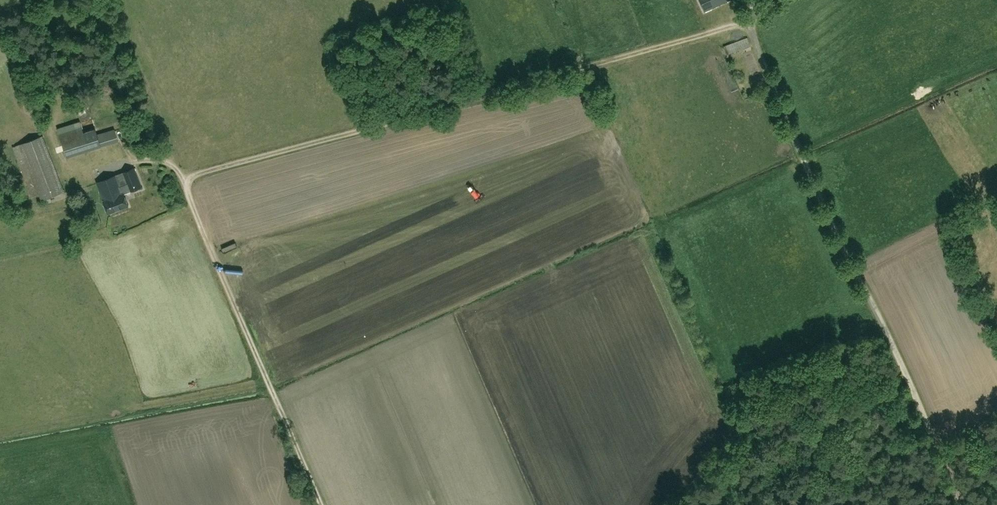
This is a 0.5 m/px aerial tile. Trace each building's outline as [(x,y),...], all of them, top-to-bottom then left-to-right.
[(728,0),(700,0),(705,11),(728,0)] [(733,2),(737,11),(744,8),(741,0),(739,0),(733,2)] [(751,46),(748,37),(724,46),(727,54),(751,46)] [(100,143),(100,145),(125,140),(123,125),(86,132),(84,126),(62,130),(66,150),(100,143)] [(43,135),(13,146),(33,198),(40,196),(41,200),(64,191),(43,135)] [(116,174),(97,181),(108,213),(128,205),(124,193),(142,186),(134,167),(122,172),(116,174)]
